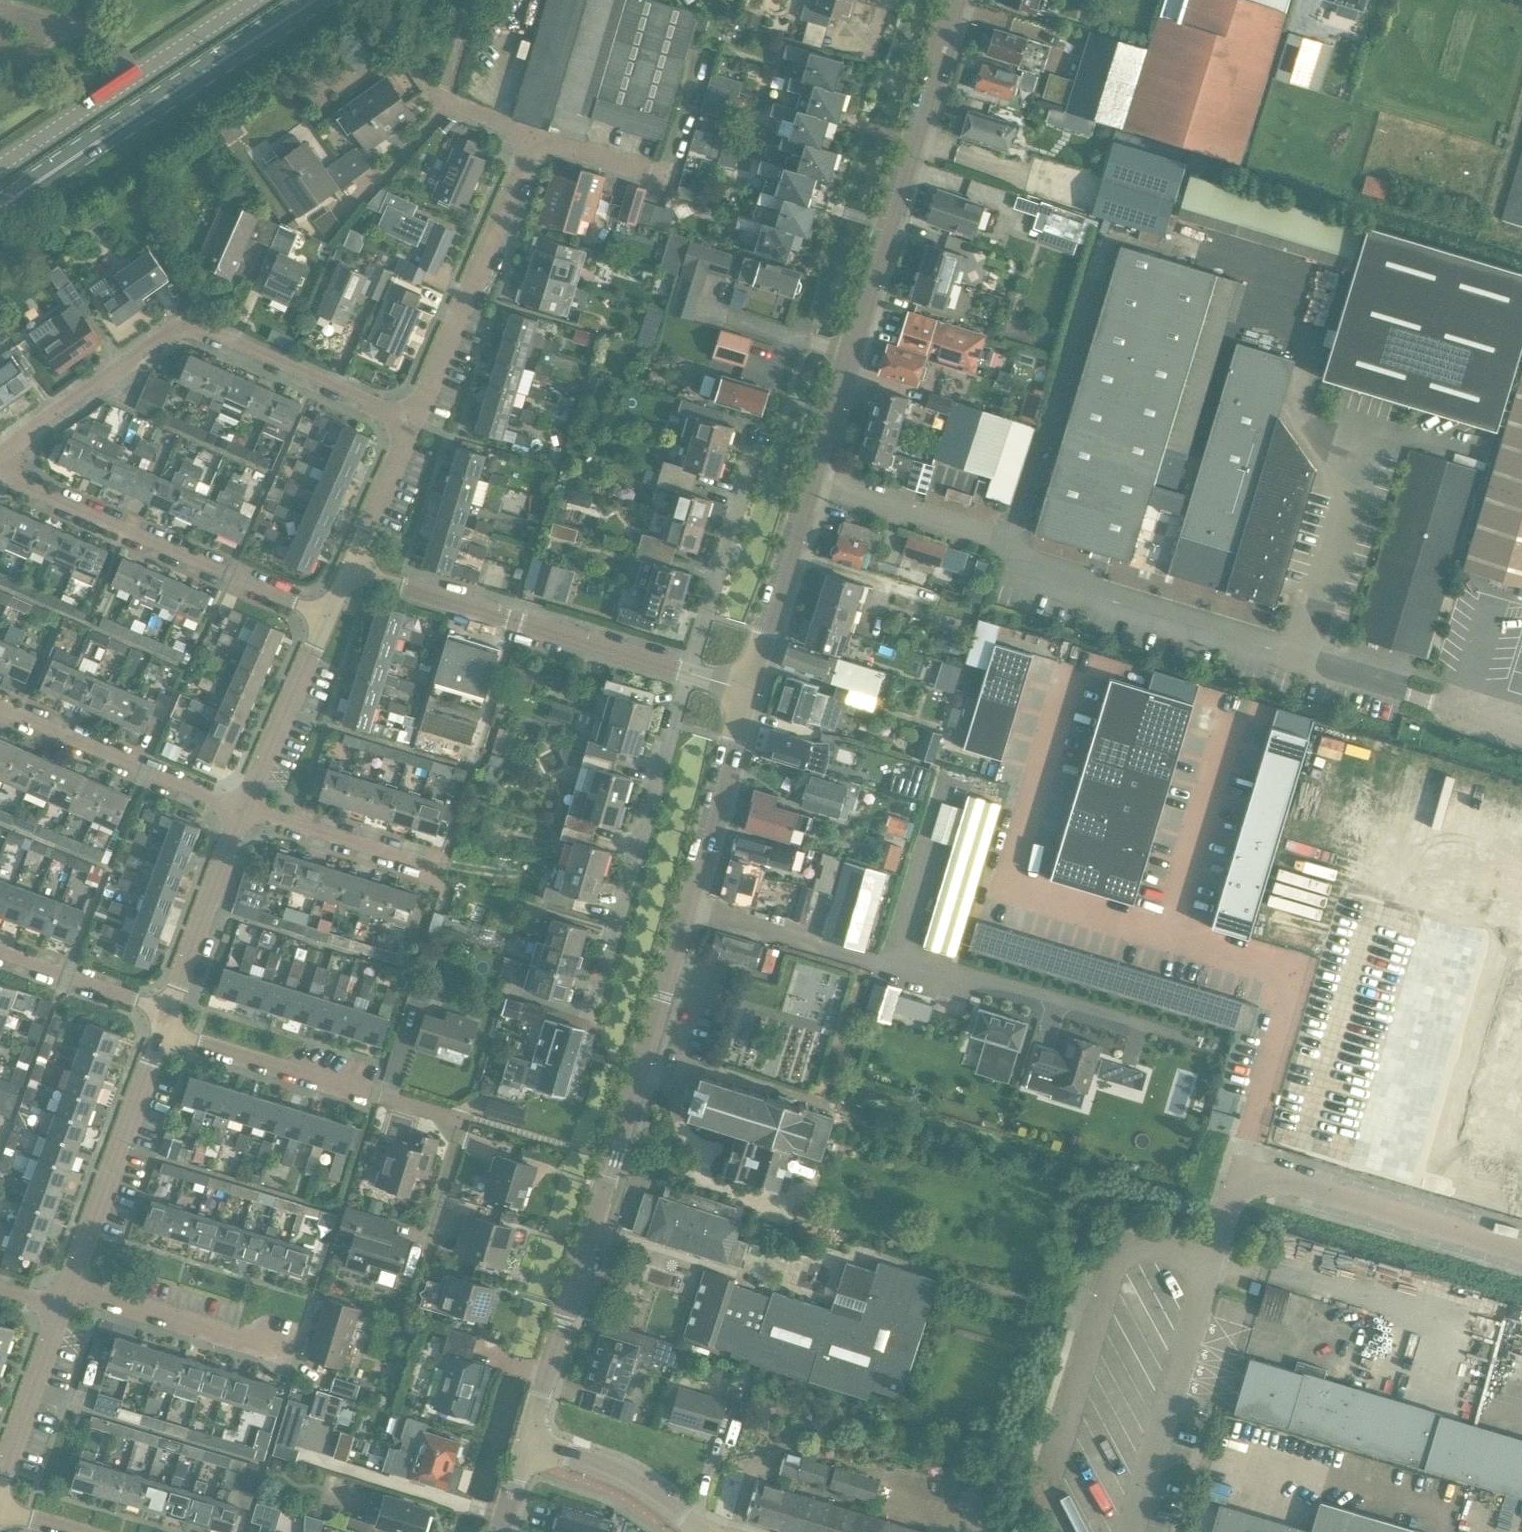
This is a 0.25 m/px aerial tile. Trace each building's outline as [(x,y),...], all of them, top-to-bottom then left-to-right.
[(583,140),(590,117),(615,33),(625,0),(548,0),(513,118),(583,140)] [(615,33),(590,117),(660,138),(698,14),(653,0),(625,0),(615,33)] [(854,0),(814,0),(813,3),(805,0),(800,19),(827,27),(830,16),(848,21),(854,0)] [(1003,2),(1035,12),(1036,9),(1041,10),(1045,0),(1004,0),(1003,2)] [(1238,163),(1282,16),(1287,0),(1165,0),(1160,16),(1127,129),(1238,163)] [(1339,3),(1336,13),(1354,19),(1357,8),(1362,10),(1365,0),(1330,0),(1339,3)] [(758,28),(761,17),(745,12),(742,23),(758,28)] [(699,50),(709,16),(699,14),(689,47),(699,50)] [(1018,64),(1026,38),(994,28),(986,54),(1018,64)] [(1289,32),(1275,78),(1277,78),(1303,86),(1317,41),(1289,32)] [(1091,33),(1067,109),(1120,125),(1143,49),(1091,33)] [(788,77),(845,94),(845,93),(833,90),(841,62),(786,45),(782,57),(793,60),(788,77)] [(974,75),(972,83),(975,89),(1008,99),(1012,84),(1017,86),(1033,91),(1038,76),(1022,71),(1020,75),(982,64),(979,72),(974,75)] [(708,83),(739,93),(742,83),(711,74),(708,83)] [(773,103),(837,122),(845,94),(788,77),(788,78),(789,78),(786,89),(797,92),(792,108),(773,102),(773,103)] [(363,148),(413,113),(390,80),(340,115),(363,148)] [(739,93),(708,83),(705,94),(706,94),(701,112),(721,118),(726,100),(736,103),(739,93)] [(837,122),(773,103),(769,115),(779,118),(775,134),(837,153),(837,152),(820,147),(828,120),(837,123),(837,122)] [(1113,141),(1118,127),(1073,113),(1073,114),(1050,107),(1045,121),(1024,192),(1163,235),(1185,163),(1113,141)] [(1015,137),(1018,125),(968,110),(965,121),(961,122),(958,130),(960,133),(960,136),(981,143),(984,148),(990,150),(994,147),(1005,150),(1010,136),(1015,137)] [(463,133),(466,126),(452,120),(449,127),(463,133)] [(692,140),(722,149),(725,139),(695,130),(692,140)] [(837,153),(775,134),(774,135),(781,137),(777,149),(788,152),(784,167),(759,160),(829,181),(837,153)] [(334,192),(300,144),(295,135),(273,150),(279,159),(268,166),(302,214),(334,192)] [(465,208),(486,162),(471,155),(476,145),(454,135),(449,146),(454,148),(433,194),(465,208)] [(722,149),(692,140),(689,150),(719,160),(722,149)] [(336,160),(351,181),(370,168),(355,146),(336,160)] [(351,181),(336,160),(325,168),(340,189),(351,181)] [(829,181),(759,160),(756,173),(766,176),(762,190),(760,190),(760,191),(807,205),(815,178),(828,182),(829,181)] [(1504,221),(1521,227),(1521,161),(1504,221)] [(592,221),(605,176),(580,169),(577,181),(552,174),(539,223),(576,233),(580,218),(592,221)] [(1384,199),(1387,186),(1388,182),(1367,176),(1362,193),(1384,199)] [(646,188),(639,186),(628,183),(618,219),(635,224),(646,188)] [(706,206),(709,196),(678,187),(676,197),(706,206)] [(938,190),(927,221),(972,236),(983,205),(938,190)] [(760,191),(756,203),(780,210),(775,227),(807,236),(815,208),(815,207),(807,205),(760,191)] [(384,213),(379,223),(419,241),(428,245),(419,266),(399,257),(393,272),(421,284),(426,271),(436,275),(454,232),(437,225),(437,224),(436,226),(427,222),(412,216),(417,205),(388,192),(382,205),(380,211),(384,213)] [(1017,195),(1013,208),(1037,215),(1033,225),(1042,227),(1049,206),(1017,195)] [(648,225),(654,205),(644,202),(638,222),(648,225)] [(654,205),(648,225),(659,228),(665,208),(654,205)] [(221,210),(201,252),(220,260),(215,272),(229,279),(248,237),(271,248),(280,226),(271,222),(274,216),(275,213),(270,211),(262,207),(258,216),(243,209),(239,218),(221,210)] [(296,217),(284,209),(281,207),(274,217),(288,227),(296,217)] [(665,208),(659,228),(669,231),(675,211),(665,208)] [(807,236),(738,215),(734,228),(745,231),(740,248),(785,261),(793,234),(806,238),(807,236)] [(275,264),(262,293),(273,298),(289,305),(294,294),(307,265),(285,256),(295,233),(280,226),(271,248),(265,260),(275,264)] [(1502,408),(1521,342),(1521,273),(1367,226),(1321,379),(1341,384),(1496,431),(1498,424),(1505,426),(1510,410),(1502,408)] [(671,232),(659,268),(677,274),(688,238),(671,232)] [(528,270),(577,285),(587,252),(535,236),(530,251),(534,252),(528,270)] [(690,241),(675,290),(700,297),(707,273),(726,279),(733,254),(690,241)] [(920,272),(952,282),(956,269),(964,272),(968,258),(960,255),(928,245),(920,272)] [(1153,485),(1216,274),(1120,245),(1034,533),(1131,561),(1147,505),(1153,485)] [(337,249),(333,257),(345,262),(348,253),(337,249)] [(115,276),(106,282),(93,291),(116,325),(146,304),(139,295),(167,276),(149,250),(114,275),(115,276)] [(620,258),(599,252),(596,262),(617,268),(620,258)] [(620,258),(617,267),(627,270),(629,263),(620,257),(620,258)] [(800,273),(761,262),(744,257),(737,280),(754,285),(754,286),(792,297),(794,295),(798,292),(801,286),(798,280),(800,273)] [(377,300),(390,271),(378,266),(371,280),(365,278),(366,276),(339,264),(316,314),(344,326),(359,292),(377,300)] [(577,285),(528,270),(523,288),(519,287),(515,301),(567,317),(577,285)] [(952,282),(920,272),(912,299),(944,309),(947,299),(954,301),(959,285),(952,282)] [(68,309),(32,333),(59,371),(101,343),(85,319),(93,313),(71,283),(57,293),(68,309)] [(392,299),(372,343),(384,348),(378,359),(392,366),(398,354),(400,355),(419,311),(414,309),(420,296),(393,284),(387,297),(392,299)] [(746,290),(736,287),(730,307),(740,310),(746,290)] [(647,309),(637,341),(653,346),(663,314),(647,309)] [(14,322),(8,311),(0,316),(6,327),(14,322)] [(511,313),(504,337),(530,346),(558,354),(561,343),(533,336),(537,321),(511,313)] [(937,352),(934,362),(974,374),(977,364),(988,367),(994,348),(982,345),(985,336),(909,313),(898,350),(912,354),(913,349),(921,351),(922,347),(937,352)] [(598,330),(600,321),(580,314),(577,323),(598,330)] [(1246,342),(1283,353),(1290,329),(1253,318),(1246,342)] [(9,333),(1,322),(0,323),(0,340),(9,333)] [(721,329),(713,358),(743,367),(751,338),(721,329)] [(504,337),(497,360),(523,368),(526,359),(530,346),(504,337)] [(1169,572),(1226,589),(1275,603),(1315,470),(1278,415),(1294,361),(1237,344),(1191,496),(1185,517),(1169,572)] [(31,388),(25,379),(35,372),(17,345),(6,353),(6,352),(0,356),(0,409),(31,388)] [(898,350),(888,347),(885,359),(881,360),(879,366),(882,366),(880,372),(917,383),(924,359),(934,362),(937,352),(922,347),(921,351),(913,349),(912,354),(898,350)] [(196,404),(213,365),(191,356),(180,381),(191,387),(186,400),(196,404)] [(489,384),(516,392),(523,368),(497,360),(489,384)] [(554,367),(537,362),(534,372),(551,377),(554,367)] [(213,365),(196,404),(202,391),(214,396),(209,408),(219,412),(235,375),(213,365)] [(1510,410),(1505,426),(1463,568),(1521,586),(1521,371),(1510,410)] [(144,386),(166,396),(172,384),(149,375),(144,386)] [(235,375),(219,412),(231,417),(240,422),(245,410),(256,384),(235,375)] [(590,375),(583,398),(602,403),(608,380),(590,375)] [(767,392),(716,376),(710,396),(760,413),(767,392)] [(256,384),(245,410),(267,419),(278,394),(256,384)] [(516,392),(489,384),(482,407),(508,415),(516,392)] [(544,400),(547,390),(530,385),(527,395),(544,400)] [(166,396),(144,386),(140,398),(162,407),(166,396)] [(872,416),(898,423),(902,409),(907,410),(911,398),(879,389),(872,416)] [(1027,389),(1018,418),(1035,423),(1043,393),(1027,389)] [(929,393),(925,407),(948,415),(934,458),(991,477),(985,496),(1009,504),(1032,434),(1034,427),(930,393),(929,393)] [(278,394),(267,419),(262,431),(284,440),(289,429),(290,430),(301,404),(278,394)] [(162,407),(140,398),(135,409),(157,418),(162,407)] [(680,440),(690,443),(725,453),(732,427),(711,421),(715,409),(681,400),(678,412),(688,415),(680,440)] [(508,415),(482,407),(475,432),(501,439),(530,448),(533,438),(504,429),(508,415)] [(520,419),(537,424),(540,414),(523,409),(520,419)] [(184,432),(188,423),(166,413),(162,422),(184,432)] [(323,444),(359,460),(369,437),(317,414),(313,424),(328,431),(323,444)] [(898,423),(872,416),(866,437),(892,444),(898,423)] [(81,474),(103,424),(102,424),(103,424),(95,420),(87,437),(75,431),(72,439),(70,438),(58,464),(81,474)] [(188,423),(184,432),(206,442),(210,432),(188,423)] [(103,424),(81,474),(104,484),(121,446),(106,440),(112,428),(103,424)] [(210,432),(206,442),(227,451),(231,442),(210,432)] [(329,461),(324,471),(349,482),(359,460),(323,444),(307,437),(303,447),(319,454),(318,456),(329,461)] [(891,466),(895,455),(890,453),(892,444),(866,437),(860,457),(891,466)] [(142,457),(148,444),(139,440),(134,454),(142,457)] [(231,442),(227,451),(249,461),(253,451),(231,442)] [(660,473),(694,484),(697,472),(717,478),(725,453),(690,443),(683,467),(663,461),(660,473)] [(148,444),(142,457),(151,461),(157,448),(148,444)] [(121,446),(104,484),(126,493),(138,468),(116,458),(121,446)] [(451,472),(478,480),(485,455),(459,448),(451,472)] [(1483,471),(1410,450),(1357,627),(1354,637),(1428,659),(1483,471)] [(253,451),(249,461),(266,468),(270,459),(253,451)] [(895,455),(891,466),(910,472),(913,459),(895,454),(895,455)] [(293,468),(309,475),(313,466),(297,459),(293,468)] [(914,459),(906,488),(925,493),(934,465),(914,459)] [(160,478),(149,503),(171,513),(193,464),(184,460),(179,471),(177,470),(172,483),(160,478)] [(194,523),(205,497),(195,493),(200,482),(196,480),(202,467),(201,467),(193,464),(171,513),(194,523)] [(149,503),(160,478),(138,468),(126,493),(149,503)] [(349,482),(324,471),(315,494),(339,505),(349,482)] [(478,480),(451,472),(444,495),(470,503),(478,480)] [(492,473),(489,483),(506,488),(508,478),(492,473)] [(669,516),(704,526),(711,501),(690,495),(694,484),(660,473),(656,486),(676,492),(669,516)] [(205,497),(194,523),(216,533),(232,497),(238,483),(229,479),(225,487),(222,486),(216,502),(205,497)] [(238,483),(232,497),(216,533),(240,543),(251,517),(239,512),(244,502),(240,501),(246,487),(238,483)] [(305,516),(329,528),(339,505),(315,494),(287,483),(283,492),(311,503),(305,516)] [(1191,496),(1153,485),(1147,505),(1185,517),(1191,496)] [(470,503),(444,495),(437,519),(463,527),(470,503)] [(498,511),(501,501),(485,496),(482,506),(498,511)] [(19,514),(0,505),(0,549),(3,550),(8,539),(9,539),(19,514)] [(329,528),(305,516),(277,505),(274,514),(290,520),(290,521),(301,526),(295,539),(319,550),(329,528)] [(557,512),(555,521),(564,523),(567,514),(557,512)] [(19,514),(9,539),(30,549),(41,523),(19,514)] [(639,547),(673,557),(676,546),(696,551),(704,526),(669,516),(662,540),(642,535),(639,547)] [(463,527),(437,519),(430,542),(456,550),(463,527)] [(494,525),(479,520),(476,530),(491,535),(494,525)] [(874,553),(881,532),(844,521),(837,544),(833,547),(832,552),(834,556),(833,560),(860,568),(865,550),(874,553)] [(41,523),(30,549),(52,558),(63,533),(41,523)] [(279,543),(284,534),(268,527),(264,537),(279,543)] [(63,533),(52,558),(74,568),(71,575),(85,542),(63,533)] [(947,546),(908,534),(902,555),(940,567),(947,546)] [(319,550),(295,539),(284,562),(309,573),(319,550)] [(85,542),(71,575),(93,584),(107,552),(85,542)] [(456,550),(430,542),(423,566),(449,574),(449,573),(477,582),(480,572),(452,563),(456,550)] [(484,559),(484,558),(487,549),(472,544),(469,554),(484,559)] [(648,589),(682,599),(690,574),(670,568),(673,557),(639,547),(635,559),(655,565),(648,589)] [(134,593),(145,568),(123,558),(111,584),(134,593)] [(963,588),(962,592),(962,594),(963,595),(963,596),(964,596),(965,597),(968,598),(969,599),(970,599),(973,600),(975,601),(978,602),(979,601),(980,600),(980,599),(981,599),(981,598),(983,592),(983,591),(982,589),(981,589),(981,588),(980,588),(980,587),(979,586),(979,585),(978,585),(978,584),(978,583),(977,582),(978,582),(977,582),(977,580),(976,580),(976,579),(979,579),(980,579),(982,578),(984,577),(984,576),(985,576),(985,575),(986,575),(986,574),(987,574),(987,573),(987,569),(989,565),(989,563),(988,562),(979,560),(978,560),(977,561),(977,564),(976,567),(975,570),(975,571),(974,571),(973,578),(974,578),(974,579),(973,579),(972,579),(971,580),(967,579),(966,580),(965,584),(965,585),(964,585),(964,586),(963,588)] [(551,597),(560,569),(543,564),(534,592),(551,597)] [(145,568),(134,593),(128,605),(138,609),(141,603),(153,608),(155,602),(166,577),(145,568)] [(13,590),(17,580),(0,573),(0,584),(13,590)] [(820,597),(854,608),(862,584),(828,573),(820,597)] [(177,612),(188,587),(166,577),(155,602),(177,612)] [(188,587),(177,612),(173,623),(182,627),(187,616),(199,622),(210,596),(188,587)] [(682,599),(648,589),(641,613),(621,608),(617,620),(652,630),(655,619),(675,624),(682,599)] [(38,590),(34,599),(56,609),(61,599),(38,590)] [(10,595),(0,591),(0,602),(6,605),(10,595)] [(63,594),(61,599),(74,605),(77,600),(63,594)] [(28,614),(32,605),(10,595),(6,605),(28,614)] [(813,620),(847,631),(854,608),(820,597),(813,620)] [(61,599),(56,609),(84,621),(88,611),(74,605),(61,599)] [(32,605),(28,614),(45,621),(49,612),(32,605)] [(371,629),(425,646),(428,636),(400,628),(405,613),(379,605),(371,629)] [(248,644),(273,655),(283,631),(232,609),(228,619),(254,630),(249,643),(222,632),(249,644),(248,644)] [(64,617),(61,625),(68,628),(72,621),(64,617)] [(116,634),(120,625),(103,617),(99,627),(116,634)] [(847,631),(813,620),(805,643),(840,654),(847,631)] [(3,673),(22,629),(11,625),(3,642),(0,640),(0,671),(3,673)] [(120,625),(116,634),(137,643),(141,634),(120,625)] [(22,629),(3,673),(25,682),(36,656),(15,647),(23,630),(22,629)] [(425,646),(371,629),(364,652),(390,661),(397,638),(425,646)] [(106,648),(110,638),(90,630),(86,639),(106,648)] [(239,666),(263,677),(273,655),(248,644),(249,644),(222,632),(218,641),(244,653),(239,666)] [(470,745),(500,649),(449,633),(419,730),(470,746),(470,745)] [(141,634),(137,643),(160,653),(164,644),(141,634)] [(938,637),(935,647),(959,655),(962,644),(938,637)] [(110,638),(106,648),(124,656),(128,646),(110,638)] [(872,708),(884,671),(789,642),(782,666),(837,683),(833,696),(872,708)] [(994,643),(962,748),(1001,760),(1033,655),(994,643)] [(164,644),(160,653),(182,663),(186,653),(164,644)] [(61,697),(73,669),(64,665),(69,653),(58,648),(53,660),(40,689),(61,697)] [(390,661),(364,652),(357,676),(383,684),(390,661)] [(148,666),(152,657),(144,653),(140,662),(148,666)] [(228,660),(212,654),(208,664),(224,670),(228,660)] [(419,669),(421,660),(404,655),(402,664),(419,669)] [(229,689),(254,700),(263,677),(239,666),(229,689)] [(73,669),(61,697),(81,706),(93,677),(73,669)] [(217,683),(202,676),(198,686),(214,692),(217,683)] [(383,684),(357,676),(349,699),(376,707),(383,684)] [(93,677),(81,706),(102,715),(114,686),(93,677)] [(825,706),(828,695),(816,691),(818,686),(787,677),(776,716),(806,725),(807,721),(820,725),(823,714),(827,715),(829,708),(825,706)] [(1110,677),(1049,879),(1133,904),(1194,703),(1110,677)] [(411,693),(414,683),(398,678),(395,688),(411,693)] [(602,718),(644,730),(652,705),(629,698),(632,687),(606,679),(602,691),(609,693),(602,718)] [(114,686),(102,715),(122,724),(134,695),(114,686)] [(506,707),(510,690),(503,688),(501,694),(503,695),(500,706),(506,707)] [(254,700),(229,689),(219,711),(244,722),(254,700)] [(134,695),(122,724),(144,733),(152,714),(163,719),(172,697),(160,692),(155,704),(134,695)] [(376,707),(349,699),(342,723),(397,739),(400,730),(371,721),(376,707)] [(209,734),(234,745),(244,722),(219,711),(192,700),(188,708),(203,715),(204,713),(216,719),(209,734)] [(403,717),(407,707),(390,701),(387,712),(403,717)] [(872,721),(875,711),(855,705),(852,715),(872,721)] [(1271,726),(1210,927),(1248,939),(1309,737),(1308,737),(1313,720),(1277,709),(1271,726)] [(585,752),(611,760),(615,748),(637,755),(644,730),(602,718),(595,742),(589,740),(585,752)] [(182,721),(178,731),(195,738),(199,728),(182,721)] [(771,730),(764,756),(823,773),(828,759),(823,758),(823,743),(810,743),(809,741),(771,730)] [(234,745),(209,734),(199,757),(224,768),(234,745)] [(360,750),(363,740),(345,734),(342,744),(360,750)] [(363,740),(360,750),(383,757),(386,747),(363,740)] [(18,749),(0,741),(0,779),(4,781),(18,749)] [(386,747),(383,757),(406,764),(409,754),(386,747)] [(18,749),(4,781),(26,791),(40,759),(18,749)] [(581,791),(623,803),(631,778),(608,771),(611,760),(585,752),(581,764),(588,767),(581,791)] [(409,754),(406,764),(428,771),(431,761),(409,754)] [(488,763),(501,767),(504,758),(490,754),(488,763)] [(40,759),(26,791),(48,800),(62,768),(40,759)] [(329,802),(343,807),(352,777),(338,772),(341,764),(332,761),(329,770),(318,766),(309,794),(320,798),(319,799),(321,800),(320,803),(321,803),(328,805),(329,802)] [(431,761),(428,771),(453,778),(456,768),(431,761)] [(501,767),(488,763),(487,764),(489,765),(483,785),(495,789),(501,767)] [(892,788),(892,789),(892,790),(893,790),(893,791),(895,791),(896,792),(899,793),(900,793),(904,794),(906,794),(906,795),(909,795),(909,796),(915,797),(916,798),(919,799),(921,798),(922,797),(922,796),(923,795),(923,794),(923,792),(923,791),(925,787),(926,785),(926,782),(927,781),(928,777),(930,772),(930,769),(929,769),(928,768),(925,767),(921,767),(920,766),(918,766),(916,766),(915,767),(913,773),(912,774),(911,777),(910,779),(907,778),(905,778),(902,777),(900,776),(899,776),(897,776),(896,777),(895,781),(893,784),(893,786),(892,788)] [(70,810),(84,778),(62,768),(48,800),(70,810)] [(366,812),(375,784),(361,780),(364,771),(355,768),(352,777),(343,807),(344,807),(343,810),(344,810),(344,809),(350,812),(352,809),(366,814),(366,812)] [(818,810),(827,780),(809,774),(808,777),(803,775),(796,800),(802,805),(818,810)] [(84,778),(70,810),(92,820),(107,788),(84,778)] [(827,780),(818,810),(838,816),(847,785),(827,780)] [(375,784),(366,812),(367,813),(366,817),(367,817),(367,816),(373,819),(375,815),(389,819),(397,791),(375,784)] [(107,788),(92,820),(115,830),(129,797),(107,788)] [(805,831),(810,815),(776,805),(778,796),(754,789),(748,811),(749,811),(745,828),(789,841),(793,828),(805,831)] [(389,819),(388,821),(390,821),(389,824),(390,824),(391,823),(396,827),(398,823),(411,827),(420,798),(397,791),(389,819)] [(564,825),(590,832),(593,821),(616,828),(623,803),(581,791),(574,814),(568,812),(564,825)] [(923,946),(954,955),(999,804),(968,794),(923,946)] [(420,798),(411,827),(413,828),(412,831),(413,831),(419,833),(421,830),(435,835),(440,819),(451,822),(457,802),(447,799),(444,805),(420,798)] [(952,846),(963,809),(942,803),(930,839),(952,846)] [(156,825),(160,815),(145,809),(141,819),(156,825)] [(14,817),(0,811),(0,822),(11,826),(14,817)] [(904,837),(909,821),(890,816),(885,831),(904,837)] [(33,835),(36,825),(18,818),(14,828),(33,835)] [(165,840),(191,849),(198,828),(173,819),(165,840)] [(560,863),(602,876),(609,851),(587,844),(590,832),(564,825),(560,838),(567,840),(560,863)] [(55,844),(58,835),(40,827),(36,836),(55,844)] [(22,846),(25,837),(10,831),(6,840),(22,846)] [(148,848),(152,838),(136,832),(132,842),(148,848)] [(736,835),(732,854),(767,863),(791,869),(797,845),(773,839),(771,844),(736,835)] [(78,853),(82,844),(62,836),(59,845),(78,853)] [(43,855),(47,846),(32,840),(29,849),(43,855)] [(191,849),(165,840),(158,859),(183,869),(191,849)] [(99,862),(102,853),(84,845),(81,855),(99,862)] [(66,864),(70,856),(54,849),(51,858),(66,864)] [(465,865),(469,852),(463,851),(459,864),(465,865)] [(268,882),(292,890),(301,860),(277,853),(271,874),(268,882)] [(183,869),(158,859),(156,865),(127,855),(124,865),(153,875),(151,879),(176,888),(183,869)] [(92,865),(76,858),(73,867),(89,873),(92,865)] [(749,904),(759,865),(731,858),(720,897),(749,904)] [(315,897),(324,867),(301,860),(292,890),(315,897)] [(836,895),(886,909),(888,901),(878,898),(885,872),(846,860),(836,895)] [(602,876),(560,863),(553,888),(546,886),(543,898),(568,906),(572,895),(594,902),(602,876)] [(271,874),(252,868),(246,866),(242,878),(267,885),(268,882),(271,874)] [(338,904),(347,875),(324,867),(315,897),(338,904)] [(358,918),(370,882),(347,875),(338,904),(360,911),(358,918)] [(238,890),(263,898),(267,885),(242,878),(238,890)] [(132,894),(135,885),(119,879),(116,888),(132,894)] [(176,888),(151,879),(144,899),(169,908),(176,888)] [(2,918),(14,887),(0,882),(0,917),(2,918)] [(384,918),(393,889),(370,882),(358,918),(369,922),(372,914),(384,918)] [(14,887),(2,918),(25,926),(36,895),(14,887)] [(393,889),(384,918),(407,925),(416,896),(393,889)] [(234,902),(260,910),(263,898),(238,890),(234,902)] [(36,895),(25,926),(47,934),(59,903),(36,895)] [(886,909),(836,895),(824,938),(863,949),(872,919),(882,922),(886,909)] [(169,908),(144,899),(137,919),(162,928),(169,908)] [(123,917),(127,907),(111,901),(107,911),(123,917)] [(256,921),(259,911),(260,910),(234,902),(231,913),(256,921)] [(59,903),(47,934),(71,943),(82,912),(59,903)] [(259,911),(256,921),(280,928),(283,918),(259,911)] [(434,912),(428,932),(437,936),(444,915),(434,912)] [(537,940),(580,953),(587,928),(544,916),(537,940)] [(283,918),(280,928),(303,935),(306,926),(283,918)] [(162,928),(137,919),(129,938),(155,947),(162,928)] [(977,921),(968,949),(982,953),(990,925),(977,921)] [(115,940),(119,930),(102,925),(99,935),(115,940)] [(990,925),(982,953),(995,957),(1004,929),(990,925)] [(306,926),(303,935),(326,942),(329,933),(306,926)] [(451,929),(448,940),(463,945),(466,934),(451,929)] [(1004,929),(995,957),(1008,962),(1017,933),(1004,929)] [(771,973),(777,955),(771,953),(773,948),(717,932),(710,956),(771,973)] [(329,933),(326,942),(349,949),(352,940),(329,933)] [(1017,933),(1008,962),(1022,966),(1031,937),(1017,933)] [(1031,937),(1022,966),(1035,970),(1044,941),(1031,937)] [(155,947),(129,938),(122,959),(147,968),(155,947)] [(352,940),(349,949),(372,956),(375,947),(352,940)] [(375,947),(372,956),(406,967),(413,944),(401,940),(397,954),(375,947)] [(530,964),(573,977),(580,953),(537,940),(530,964)] [(1044,941),(1035,970),(1049,974),(1057,945),(1044,941)] [(238,1000),(254,947),(247,945),(239,972),(222,966),(214,993),(238,1000)] [(1057,945),(1049,974),(1062,978),(1071,949),(1057,945)] [(262,1007),(278,954),(271,952),(262,979),(249,975),(257,948),(254,947),(238,1000),(262,1007)] [(1071,949),(1062,978),(1076,982),(1084,953),(1071,949)] [(1084,953),(1076,982),(1089,986),(1098,957),(1084,953)] [(285,1014),(301,961),(294,959),(286,986),(272,982),(281,955),(278,954),(262,1007),(285,1014)] [(424,954),(421,965),(434,969),(437,958),(424,954)] [(1098,957),(1089,986),(1102,990),(1111,961),(1098,957)] [(308,1021),(325,968),(317,966),(309,993),(296,989),(304,962),(301,961),(285,1014),(308,1021)] [(1111,961),(1102,990),(1116,994),(1124,965),(1111,961)] [(573,977),(530,964),(523,988),(566,1001),(573,977)] [(1124,965),(1116,994),(1129,998),(1138,969),(1124,965)] [(332,1029),(348,976),(341,973),(333,1000),(319,996),(327,969),(325,968),(308,1021),(332,1029)] [(1138,969),(1129,998),(1143,1002),(1151,973),(1138,969)] [(1151,973),(1143,1002),(1156,1006),(1165,977),(1151,973)] [(355,1036),(371,983),(364,981),(356,1007),(343,1003),(351,976),(348,976),(332,1029),(355,1036)] [(1165,977),(1156,1006),(1169,1010),(1178,981),(1165,977)] [(432,997),(436,985),(423,981),(419,993),(432,997)] [(1178,981),(1169,1010),(1183,1014),(1191,985),(1178,981)] [(865,1014),(891,1022),(894,1012),(899,994),(901,989),(874,982),(865,1014)] [(371,983),(355,1036),(380,1043),(388,1017),(395,990),(385,987),(378,1014),(366,1010),(374,984),(371,983)] [(7,1013),(16,990),(0,984),(0,1011),(7,1013)] [(1191,985),(1183,1014),(1196,1018),(1205,989),(1191,985)] [(1205,989),(1196,1018),(1210,1022),(1218,994),(1205,989)] [(899,994),(894,1012),(905,1015),(911,997),(899,994)] [(1218,994),(1210,1022),(1223,1026),(1232,998),(1218,994)] [(507,997),(502,1014),(539,1024),(544,1008),(507,997)] [(32,1021),(44,1025),(52,1002),(41,998),(32,1021)] [(1232,998),(1223,1026),(1236,1030),(1245,1002),(1232,998)] [(1245,1002),(1236,1030),(1250,1034),(1259,1006),(1245,1002)] [(1018,1048),(1026,1023),(980,1009),(972,1034),(987,1038),(979,1062),(997,1068),(1004,1044),(1018,1048)] [(467,1050),(475,1021),(446,1012),(444,1021),(424,1014),(414,1046),(435,1052),(438,1041),(467,1050)] [(46,1037),(54,1040),(61,1021),(53,1018),(46,1037)] [(532,1061),(570,1073),(583,1031),(545,1019),(532,1061)] [(44,1025),(32,1021),(27,1037),(24,1044),(36,1047),(44,1025)] [(77,1048),(108,1059),(118,1034),(86,1022),(77,1048)] [(496,1030),(491,1047),(504,1051),(509,1034),(496,1030)] [(1086,1093),(1100,1046),(1067,1036),(1061,1054),(1055,1052),(1055,1050),(1038,1045),(1030,1069),(1054,1077),(1052,1082),(1086,1093)] [(46,1037),(37,1062),(45,1065),(54,1040),(46,1037)] [(36,1047),(24,1044),(16,1066),(27,1070),(36,1047)] [(108,1059),(77,1048),(68,1073),(99,1084),(108,1059)] [(509,1055),(502,1083),(521,1089),(523,1082),(564,1095),(570,1073),(532,1061),(509,1055)] [(45,1065),(37,1062),(30,1079),(39,1082),(45,1065)] [(27,1070),(16,1066),(10,1083),(21,1087),(27,1070)] [(1136,1070),(1131,1087),(1141,1090),(1147,1073),(1136,1070)] [(99,1084),(68,1073),(59,1098),(91,1110),(99,1084)] [(194,1144),(212,1083),(188,1076),(180,1102),(196,1107),(188,1135),(186,1142),(194,1144)] [(790,1149),(813,1156),(821,1158),(833,1117),(807,1109),(790,1104),(792,1098),(778,1094),(777,1099),(709,1079),(701,1076),(698,1086),(695,1085),(689,1106),(691,1107),(688,1117),(737,1132),(790,1148),(790,1149)] [(219,1145),(236,1090),(212,1083),(194,1144),(195,1144),(196,1138),(197,1138),(206,1110),(220,1114),(211,1142),(219,1145)] [(36,1090),(27,1087),(22,1102),(31,1105),(36,1090)] [(236,1090),(219,1145),(221,1145),(230,1117),(251,1123),(259,1097),(236,1090)] [(6,1091),(0,1106),(0,1115),(9,1118),(17,1095),(6,1091)] [(259,1097),(251,1123),(275,1130),(283,1104),(259,1097)] [(91,1110),(59,1098),(50,1123),(82,1135),(91,1110)] [(290,1166),(306,1111),(283,1104),(275,1130),(291,1135),(281,1164),(290,1166)] [(313,1173),(330,1118),(306,1111),(290,1166),(291,1167),(300,1138),(314,1142),(305,1171),(313,1173)] [(27,1115),(18,1112),(14,1124),(23,1127),(27,1115)] [(330,1118),(313,1173),(315,1174),(324,1145),(336,1148),(327,1178),(337,1181),(346,1151),(354,1125),(330,1118)] [(82,1135),(50,1123),(41,1148),(73,1160),(82,1135)] [(160,1150),(159,1151),(159,1153),(160,1154),(161,1154),(162,1155),(165,1156),(168,1157),(170,1157),(172,1158),(173,1158),(175,1159),(177,1159),(179,1160),(183,1161),(188,1163),(190,1163),(190,1162),(191,1161),(192,1159),(192,1157),(192,1155),(192,1152),(193,1152),(193,1151),(191,1149),(189,1149),(188,1149),(187,1148),(186,1148),(184,1147),(183,1147),(183,1146),(182,1146),(182,1145),(182,1144),(182,1141),(181,1140),(177,1139),(175,1138),(174,1138),(174,1137),(173,1137),(173,1136),(174,1136),(174,1134),(175,1131),(174,1130),(172,1130),(171,1129),(170,1129),(168,1129),(167,1130),(167,1131),(167,1132),(166,1133),(166,1134),(164,1136),(163,1137),(163,1138),(162,1141),(162,1143),(161,1143),(161,1145),(161,1146),(160,1148),(160,1149),(160,1150)] [(9,1137),(18,1140),(21,1133),(12,1130),(9,1137)] [(790,1148),(737,1132),(724,1173),(778,1189),(790,1149),(790,1148)] [(244,1152),(249,1136),(240,1133),(235,1149),(244,1152)] [(427,1169),(436,1140),(415,1133),(410,1149),(390,1142),(376,1184),(407,1194),(416,1166),(427,1169)] [(0,1162),(9,1165),(18,1140),(9,1137),(0,1162)] [(194,1156),(192,1160),(193,1161),(195,1162),(196,1162),(197,1162),(198,1162),(201,1163),(203,1163),(204,1161),(205,1156),(206,1155),(207,1155),(209,1155),(211,1156),(212,1156),(214,1157),(215,1157),(216,1157),(216,1156),(217,1156),(217,1155),(219,1150),(221,1146),(221,1145),(219,1145),(212,1142),(211,1142),(211,1141),(210,1141),(208,1140),(206,1140),(205,1139),(204,1139),(204,1138),(202,1138),(201,1138),(200,1138),(198,1140),(195,1152),(194,1153),(194,1154),(194,1155),(194,1156)] [(268,1160),(273,1143),(263,1140),(258,1157),(268,1160)] [(73,1160),(41,1148),(32,1173),(64,1185),(73,1160)] [(531,1184),(536,1167),(497,1156),(486,1194),(504,1200),(504,1201),(521,1206),(527,1183),(531,1184)] [(0,1162),(0,1169),(7,1172),(9,1165),(0,1162)] [(181,1179),(184,1169),(163,1162),(162,1165),(160,1172),(181,1179)] [(204,1186),(207,1176),(184,1169),(181,1179),(204,1186)] [(64,1185),(32,1173),(23,1199),(55,1210),(64,1185)] [(227,1193),(230,1183),(207,1176),(204,1186),(227,1193)] [(250,1200),(252,1190),(230,1183),(227,1193),(250,1200)] [(459,1197),(462,1186),(452,1183),(449,1194),(459,1197)] [(660,1198),(644,1193),(632,1231),(647,1236),(647,1237),(739,1267),(747,1242),(735,1238),(740,1223),(731,1220),(736,1208),(667,1185),(662,1198),(660,1197),(660,1198)] [(272,1206),(275,1197),(252,1190),(250,1200),(272,1206)] [(295,1213),(298,1204),(275,1197),(272,1206),(295,1213)] [(372,1198),(368,1211),(379,1214),(383,1201),(372,1198)] [(55,1210),(23,1199),(14,1224),(46,1235),(55,1210)] [(164,1233),(172,1207),(150,1200),(142,1226),(164,1233)] [(298,1204),(295,1213),(320,1221),(323,1211),(298,1204)] [(172,1207),(164,1233),(188,1240),(195,1214),(172,1207)] [(398,1271),(408,1240),(383,1232),(386,1221),(347,1208),(338,1235),(354,1240),(345,1267),(363,1272),(366,1261),(398,1271)] [(195,1214),(188,1240),(210,1247),(218,1221),(195,1214)] [(502,1267),(513,1229),(468,1215),(462,1235),(473,1238),(468,1257),(502,1267)] [(241,1228),(233,1254),(255,1260),(263,1234),(253,1231),(256,1222),(246,1219),(243,1228),(241,1228)] [(218,1221),(210,1247),(233,1254),(241,1228),(218,1221)] [(46,1235),(14,1224),(5,1249),(36,1261),(46,1235)] [(266,1235),(263,1234),(255,1260),(278,1267),(286,1241),(275,1238),(278,1229),(268,1226),(266,1235)] [(809,1241),(812,1231),(800,1227),(797,1237),(809,1241)] [(309,1248),(286,1241),(278,1267),(301,1274),(309,1248)] [(804,1254),(807,1245),(795,1242),(792,1250),(804,1254)] [(938,1281),(919,1275),(878,1262),(875,1271),(846,1262),(831,1310),(772,1292),(771,1296),(734,1284),(735,1280),(703,1270),(683,1336),(732,1351),(730,1355),(808,1379),(809,1375),(869,1394),(871,1389),(881,1392),(887,1373),(907,1379),(938,1281)] [(1289,1289),(1295,1271),(1275,1265),(1270,1283),(1289,1289)] [(484,1320),(493,1289),(449,1276),(440,1306),(484,1320)] [(341,1366),(359,1308),(325,1298),(308,1356),(341,1366)] [(393,1328),(397,1313),(381,1308),(376,1323),(393,1328)] [(5,1353),(12,1330),(0,1326),(0,1352),(5,1353)] [(448,1354),(432,1406),(466,1417),(482,1365),(469,1361),(473,1348),(476,1336),(450,1328),(446,1339),(442,1352),(448,1354)] [(600,1334),(583,1387),(621,1399),(637,1346),(600,1334)] [(127,1380),(130,1370),(138,1343),(115,1336),(107,1363),(104,1372),(127,1380)] [(674,1365),(680,1346),(657,1339),(651,1358),(674,1365)] [(138,1343),(130,1370),(153,1377),(161,1350),(138,1343)] [(161,1350),(153,1377),(154,1377),(151,1386),(173,1393),(184,1357),(161,1350)] [(184,1357),(173,1393),(195,1400),(198,1391),(206,1364),(184,1357)] [(1321,1378),(1324,1368),(1299,1361),(1296,1371),(1248,1357),(1232,1411),(1521,1497),(1521,1438),(1321,1378)] [(206,1364),(198,1391),(221,1398),(229,1371),(206,1364)] [(229,1371),(221,1398),(243,1405),(252,1378),(229,1371)] [(359,1384),(334,1376),(330,1389),(355,1397),(359,1384)] [(252,1378),(243,1405),(267,1412),(277,1415),(282,1397),(272,1395),(275,1385),(252,1378)] [(322,1419),(330,1393),(318,1389),(317,1391),(298,1386),(295,1395),(314,1401),(309,1415),(322,1419)] [(716,1433),(721,1415),(732,1418),(741,1390),(728,1386),(724,1401),(679,1389),(670,1420),(716,1433)] [(116,1417),(119,1407),(121,1400),(99,1393),(97,1401),(94,1411),(116,1417)] [(330,1393),(322,1419),(335,1423),(343,1397),(330,1393)] [(289,1399),(276,1442),(294,1448),(308,1405),(289,1399)] [(406,1405),(402,1411),(407,1414),(410,1407),(406,1405)] [(138,1424),(141,1414),(119,1407),(116,1417),(138,1424)] [(141,1414),(138,1424),(161,1431),(164,1421),(141,1414)] [(398,1415),(392,1433),(402,1437),(404,1441),(402,1448),(401,1449),(452,1464),(459,1442),(424,1431),(427,1423),(407,1418),(398,1415)] [(112,1433),(115,1423),(92,1416),(89,1427),(112,1433)] [(164,1421),(161,1431),(184,1437),(187,1428),(164,1421)] [(133,1440),(136,1430),(115,1423),(112,1433),(133,1440)] [(187,1428),(184,1437),(207,1444),(210,1435),(187,1428)] [(157,1447),(160,1437),(136,1430),(133,1440),(157,1447)] [(341,1432),(333,1458),(345,1461),(353,1435),(341,1432)] [(210,1435),(207,1444),(229,1451),(232,1441),(210,1435)] [(179,1453),(182,1443),(160,1437),(157,1447),(179,1453)] [(232,1441),(229,1451),(254,1458),(257,1449),(232,1441)] [(202,1460),(205,1450),(182,1443),(179,1453),(202,1460)] [(398,1447),(390,1471),(410,1477),(445,1488),(452,1464),(401,1449),(402,1448),(398,1447)] [(224,1467),(227,1457),(205,1450),(202,1460),(224,1467)] [(885,1521),(793,1493),(797,1478),(824,1486),(830,1467),(815,1462),(816,1457),(803,1453),(802,1458),(785,1453),(779,1472),(787,1474),(783,1489),(757,1482),(746,1519),(790,1531),(882,1531),(885,1521)] [(227,1457),(224,1467),(240,1472),(236,1487),(251,1492),(259,1466),(227,1457)] [(274,1457),(270,1469),(282,1473),(286,1461),(274,1457)] [(94,1491),(102,1465),(79,1458),(71,1484),(94,1491)] [(102,1465),(94,1491),(116,1498),(124,1471),(102,1465)] [(873,1501),(879,1482),(835,1469),(829,1487),(873,1501)] [(124,1471),(116,1498),(139,1505),(147,1478),(124,1471)] [(170,1485),(162,1512),(185,1519),(193,1492),(180,1488),(183,1479),(174,1477),(171,1485),(170,1485)] [(147,1478),(139,1505),(162,1512),(170,1485),(147,1478)] [(207,1525),(215,1498),(204,1495),(208,1483),(197,1479),(193,1492),(185,1519),(207,1525)] [(207,1525),(230,1531),(231,1531),(239,1505),(226,1502),(229,1493),(220,1490),(217,1499),(215,1498),(207,1525)] [(375,1526),(396,1531),(423,1531),(430,1510),(400,1502),(401,1500),(384,1495),(375,1526)] [(1317,1499),(1308,1529),(1220,1503),(1211,1531),(1426,1531),(1317,1499)] [(275,1531),(281,1509),(266,1505),(258,1531),(276,1531),(275,1531)] [(611,1521),(560,1506),(552,1531),(608,1531),(611,1521)] [(882,1531),(922,1531),(885,1521),(882,1531)]
